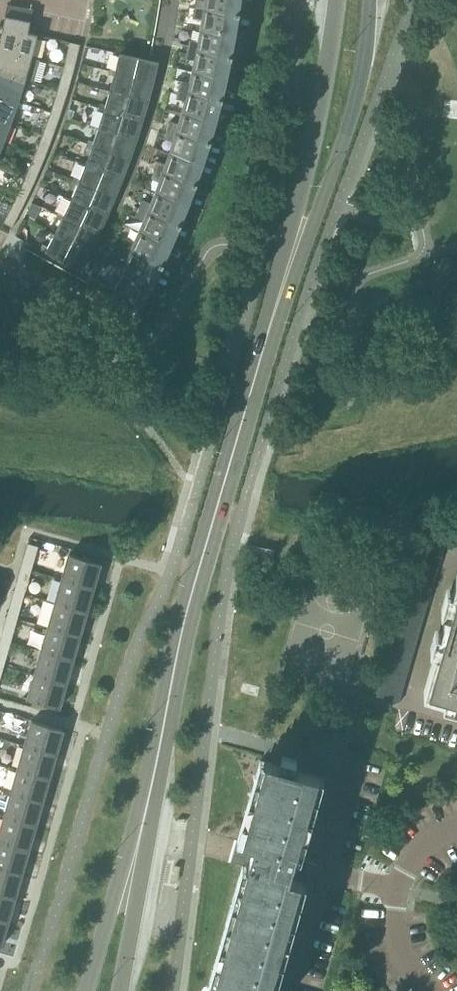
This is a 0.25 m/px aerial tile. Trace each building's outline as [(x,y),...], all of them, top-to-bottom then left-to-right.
[(177,32),(195,35),(196,28),(201,29),(200,37),(200,40),(190,38),(190,39),(176,36),(170,64),(162,99),(158,111),(176,116),(178,109),(183,111),(181,119),(180,121),(171,119),(171,120),(157,116),(143,159),(134,182),(131,189),(149,196),(152,189),(157,191),(153,200),(153,201),(144,198),(143,199),(130,193),(119,219),(108,241),(99,260),(99,259),(91,275),(130,296),(144,303),(154,285),(156,281),(165,261),(173,244),(183,222),(190,204),(197,185),(199,181),(206,161),(211,143),(218,121),(224,97),(229,77),(234,54),(237,34),(241,15),(243,0),(182,0),(177,32)] [(8,4),(6,15),(32,20),(34,9),(8,4)] [(0,43),(0,49),(33,57),(39,34),(30,32),(32,20),(6,15),(4,27),(0,43)] [(71,41),(65,65),(75,68),(81,43),(71,41)] [(27,79),(35,81),(41,59),(33,57),(0,49),(0,71),(27,79)] [(111,66),(110,70),(155,81),(160,61),(121,52),(117,67),(111,66)] [(65,65),(59,88),(69,91),(75,68),(65,65)] [(114,76),(111,90),(150,101),(155,81),(110,70),(109,74),(114,76)] [(20,101),(27,79),(0,71),(0,94),(20,101)] [(59,88),(52,111),(62,114),(66,99),(69,91),(59,88)] [(101,102),(100,106),(144,120),(150,101),(111,90),(107,104),(101,102)] [(13,122),(20,101),(0,94),(0,117),(13,122)] [(104,113),(99,127),(138,140),(144,120),(100,106),(98,111),(104,113)] [(71,108),(68,116),(76,118),(79,110),(71,108)] [(52,111),(44,133),(54,137),(62,114),(52,111)] [(5,143),(13,122),(0,117),(0,141),(5,143)] [(89,139),(87,143),(132,159),(138,140),(99,127),(95,141),(89,139)] [(44,133),(35,156),(45,159),(54,137),(44,133)] [(92,149),(86,163),(125,178),(132,159),(87,143),(86,147),(92,149)] [(35,156),(26,178),(35,182),(45,159),(35,156)] [(25,170),(27,166),(25,162),(20,160),(16,161),(14,166),(16,170),(20,172),(25,170)] [(75,174),(74,178),(117,196),(125,178),(86,163),(81,176),(75,174)] [(26,178),(16,199),(25,204),(35,182),(26,178)] [(78,185),(72,198),(109,215),(117,196),(74,178),(72,182),(78,185)] [(60,209),(58,213),(101,233),(109,215),(72,198),(66,211),(60,209)] [(25,204),(16,199),(5,221),(14,226),(25,204)] [(62,220),(55,233),(92,251),(101,233),(58,213),(56,217),(62,220)] [(92,251),(55,233),(49,246),(44,243),(41,248),(82,270),(92,251)] [(442,556),(446,542),(445,541),(448,533),(426,526),(420,549),(442,556)] [(29,542),(24,558),(35,561),(39,545),(29,542)] [(275,549),(252,544),(250,554),(273,558),(275,549)] [(439,566),(442,556),(420,549),(417,560),(439,566)] [(70,553),(63,578),(95,587),(102,563),(70,553)] [(436,576),(439,566),(417,560),(414,570),(436,576)] [(22,566),(17,582),(28,585),(32,569),(22,566)] [(433,587),(436,576),(414,570),(411,580),(433,587)] [(63,578),(56,602),(88,611),(95,587),(63,578)] [(430,597),(433,587),(411,580),(408,591),(430,597)] [(15,590),(11,606),(21,609),(26,593),(15,590)] [(427,608),(430,597),(408,591),(405,601),(427,608)] [(429,687),(456,695),(456,591),(429,687)] [(424,618),(427,608),(405,601),(402,612),(424,618)] [(56,602),(49,626),(81,635),(88,611),(56,602)] [(421,628),(424,618),(402,612),(399,622),(421,628)] [(19,617),(8,614),(4,630),(14,633),(19,617)] [(418,639),(421,628),(399,622),(396,632),(418,639)] [(49,626),(42,649),(74,659),(81,635),(49,626)] [(415,649),(418,639),(396,632),(393,643),(415,649)] [(7,657),(12,641),(1,638),(0,643),(0,655),(7,657)] [(412,659),(415,649),(393,643),(390,653),(412,659)] [(42,649),(36,673),(68,682),(74,659),(42,649)] [(409,670),(412,659),(390,653),(387,663),(409,670)] [(406,680),(409,670),(387,663),(384,674),(406,680)] [(68,682),(36,673),(28,698),(60,708),(68,682)] [(403,691),(406,680),(384,674),(381,684),(403,691)] [(400,701),(403,691),(381,684),(378,695),(400,701)] [(33,720),(25,745),(57,754),(65,729),(33,720)] [(25,745),(19,769),(51,778),(57,754),(25,745)] [(308,879),(313,860),(302,857),(325,777),(295,768),(298,759),(283,755),(281,764),(262,759),(235,851),(247,854),(208,990),(276,990),(308,879)] [(19,769),(12,793),(44,802),(51,778),(19,769)] [(12,793),(5,817),(37,826),(44,802),(12,793)] [(0,833),(0,841),(30,850),(37,826),(5,817),(0,833)] [(23,873),(30,850),(0,841),(0,867),(23,873)] [(16,897),(23,873),(0,867),(0,893),(16,897)] [(10,921),(16,897),(0,893),(0,918),(10,921)] [(0,918),(0,946),(2,946),(10,921),(0,918)]
